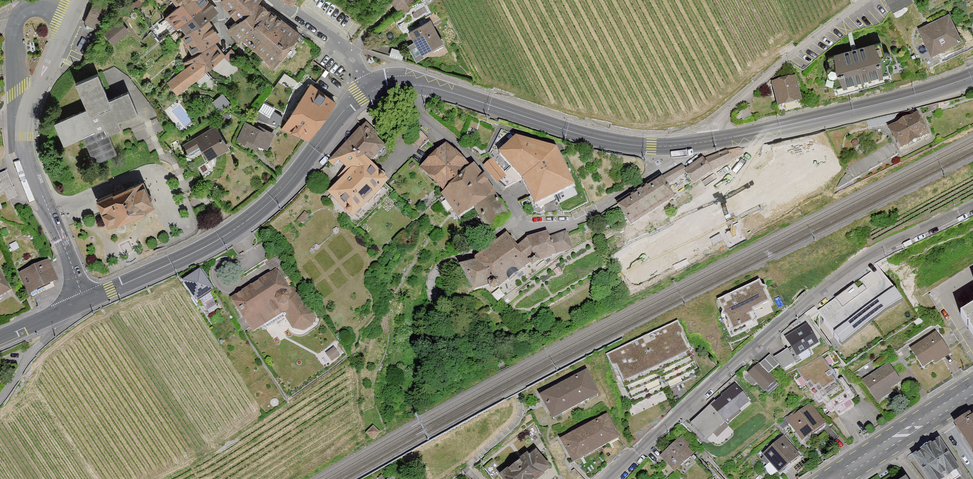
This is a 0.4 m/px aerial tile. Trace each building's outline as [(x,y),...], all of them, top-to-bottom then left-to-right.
[(103,0),(93,0),(84,25),(99,31),(110,3),(103,0)] [(178,4),(163,15),(174,29),(209,3),(207,0),(183,0),(178,4)] [(239,44),(242,40),(269,8),(260,0),(220,0),(219,2),(237,22),(227,29),(239,44)] [(403,13),(419,0),(392,0),(403,13)] [(895,9),(916,0),(891,0),(895,9)] [(193,58),(213,43),(221,38),(208,21),(217,14),(209,3),(174,29),(193,58)] [(299,35),(269,8),(242,40),(272,67),(299,35)] [(918,28),(932,54),(963,40),(950,13),(918,28)] [(430,20),(408,32),(421,56),(443,44),(430,20)] [(103,37),(113,47),(129,32),(119,22),(103,37)] [(880,42),(832,53),(841,88),(889,76),(880,42)] [(193,58),(168,83),(180,96),(225,56),(213,43),(193,58)] [(85,111),(52,125),(61,147),(82,138),(93,163),(116,153),(109,138),(120,133),(115,123),(139,113),(129,90),(107,99),(97,74),(73,84),(85,111)] [(772,82),(779,108),(803,103),(796,76),(772,82)] [(311,84),(281,130),(306,141),(335,103),(311,84)] [(266,117),(274,121),(275,118),(281,121),(285,113),(272,106),(266,117)] [(918,113),(888,128),(900,152),(930,136),(918,113)] [(274,135),(246,122),(236,144),(263,157),(274,135)] [(344,175),(325,193),(351,221),(388,186),(365,162),(383,145),(365,125),(329,159),(344,175)] [(217,126),(181,146),(188,158),(199,151),(206,162),(230,149),(217,126)] [(498,153),(522,179),(534,206),(576,187),(563,160),(556,148),(516,137),(498,153)] [(450,143),(420,166),(439,192),(469,169),(450,143)] [(506,176),(492,159),(484,166),(497,183),(506,176)] [(469,169),(439,192),(459,219),(471,210),(488,234),(511,217),(473,166),(469,169)] [(663,179),(668,187),(688,174),(685,170),(682,166),(663,179)] [(0,182),(0,197),(4,195),(7,201),(17,197),(6,172),(0,174),(0,182)] [(100,197),(111,225),(159,206),(147,178),(100,197)] [(663,179),(618,206),(630,225),(675,198),(663,179)] [(507,234),(459,268),(470,292),(487,285),(493,293),(525,267),(545,260),(572,254),(567,232),(549,238),(547,231),(527,237),(517,246),(507,234)] [(20,271),(31,296),(44,291),(43,286),(55,281),(46,260),(20,271)] [(202,271),(185,282),(198,303),(200,301),(206,310),(209,309),(211,312),(215,309),(213,306),(216,304),(210,295),(212,293),(204,281),(207,279),(202,271)] [(276,272),(233,299),(253,331),(264,325),(266,326),(268,326),(270,326),(271,325),(286,316),(293,327),(303,329),(311,324),(314,314),(299,290),(289,288),(287,289),(276,272)] [(9,290),(0,275),(0,295),(9,290)] [(839,300),(843,305),(824,320),(838,339),(898,295),(884,276),(862,291),(859,286),(839,300)] [(770,304),(759,281),(717,300),(731,330),(749,322),(746,315),(770,304)] [(962,317),(972,336),(972,310),(962,317)] [(678,321),(606,354),(622,388),(626,389),(632,404),(698,372),(692,358),(693,354),(678,321)] [(807,326),(786,338),(798,357),(809,350),(807,348),(817,342),(807,326)] [(937,332),(910,347),(924,370),(950,354),(937,332)] [(334,349),(327,354),(333,362),(340,357),(334,349)] [(795,362),(788,350),(774,358),(783,370),(795,362)] [(770,355),(745,377),(752,385),(756,381),(765,391),(775,382),(768,374),(778,365),(770,355)] [(825,355),(799,372),(832,421),(858,403),(825,355)] [(889,364),(863,382),(878,406),(905,389),(889,364)] [(541,397),(554,419),(598,395),(585,373),(541,397)] [(736,387),(698,415),(710,432),(749,403),(736,387)] [(811,404),(788,421),(804,443),(827,426),(811,404)] [(955,424),(972,453),(972,412),(955,424)] [(573,462),(589,478),(593,478),(627,448),(618,440),(606,417),(562,440),(573,462)] [(719,443),(736,429),(729,421),(712,436),(719,443)] [(784,436),(762,456),(781,476),(803,457),(784,436)] [(659,459),(678,478),(722,478),(683,437),(659,459)] [(913,457),(927,478),(955,478),(962,475),(940,440),(913,457)] [(499,478),(500,478),(541,478),(551,471),(534,450),(499,478)]
